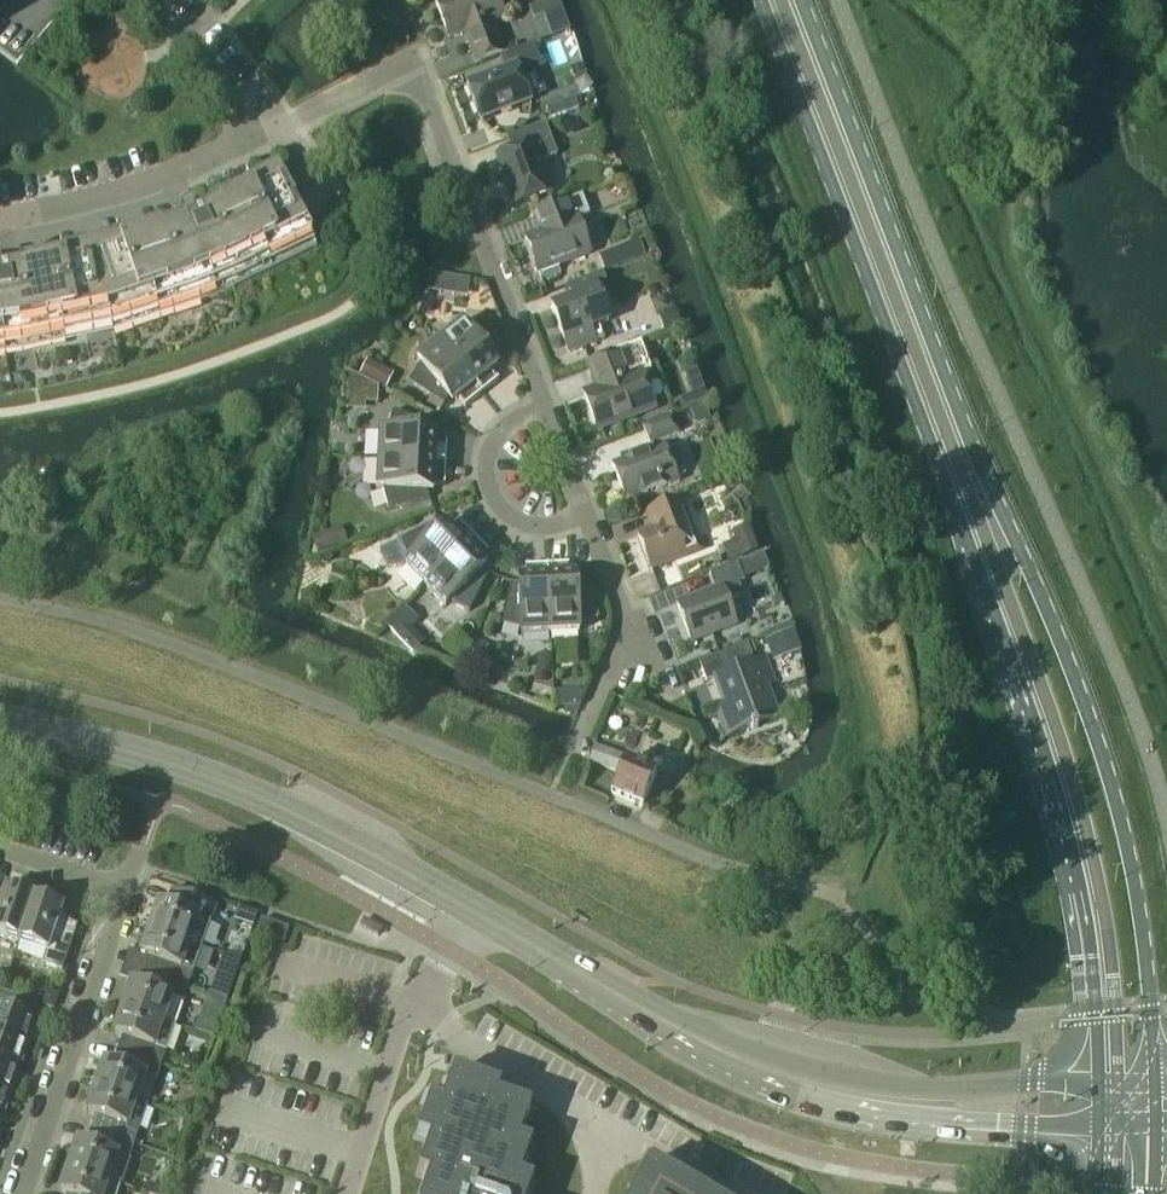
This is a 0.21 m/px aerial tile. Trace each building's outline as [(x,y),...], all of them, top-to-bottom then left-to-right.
[(17,65),(23,58),(23,57),(71,0),(0,0),(0,50),(17,65)] [(491,22),(504,17),(497,0),(440,0),(435,2),(448,38),(467,31),(470,40),(467,40),(477,65),(500,56),(504,55),(491,22)] [(530,100),(521,76),(543,68),(534,44),(504,55),(500,56),(505,71),(467,86),(479,119),(530,100)] [(574,98),(560,103),(565,114),(578,109),(578,108),(581,107),(578,97),(574,99),(574,98)] [(575,118),(561,123),(564,131),(578,127),(575,118)] [(551,192),(540,163),(557,156),(545,125),(516,136),(520,148),(519,150),(497,159),(515,206),(551,192)] [(316,248),(301,220),(277,178),(251,190),(248,185),(245,186),(248,192),(235,198),(235,199),(232,200),(267,271),(314,248),(315,249),(316,248)] [(589,254),(576,220),(589,215),(582,196),(548,209),(555,227),(525,239),(538,273),(589,254)] [(267,271),(232,200),(198,217),(187,221),(217,295),(232,288),(267,271)] [(217,295),(187,221),(174,227),(162,231),(162,230),(139,238),(163,309),(197,298),(199,302),(217,295)] [(163,309),(139,238),(121,244),(119,239),(116,240),(118,245),(91,255),(107,328),(111,327),(163,309)] [(637,240),(620,247),(626,263),(644,256),(637,240)] [(107,328),(91,255),(64,260),(63,255),(60,255),(61,261),(43,265),(58,338),(107,328)] [(43,265),(18,270),(18,271),(6,273),(0,274),(0,321),(4,349),(21,346),(58,338),(43,265)] [(608,322),(597,292),(607,288),(601,274),(567,287),(572,300),(551,308),(568,353),(604,339),(599,326),(608,322)] [(674,308),(657,316),(664,332),(681,325),(674,308)] [(501,360),(486,320),(465,328),(461,323),(439,341),(482,395),(498,381),(498,380),(497,380),(491,373),(497,368),(493,363),(501,360)] [(482,395),(439,341),(416,360),(420,364),(408,383),(444,406),(448,399),(452,405),(458,400),(464,407),(464,408),(465,409),(482,395)] [(653,409),(640,375),(650,371),(640,345),(588,364),(595,381),(597,381),(600,388),(584,394),(597,430),(653,409)] [(367,360),(360,375),(373,382),(381,367),(367,360)] [(436,443),(436,435),(430,434),(433,427),(393,412),(385,432),(379,432),(377,461),(446,465),(447,443),(445,443),(436,443)] [(678,433),(672,417),(643,429),(649,444),(678,433)] [(677,476),(682,469),(676,453),(668,452),(665,446),(611,466),(625,503),(679,482),(677,476)] [(433,493),(433,485),(443,486),(444,486),(446,465),(377,461),(376,490),(382,490),(388,511),(429,500),(427,493),(433,493)] [(694,537),(680,500),(651,511),(657,528),(637,536),(650,569),(696,552),(690,538),(694,537)] [(425,586),(473,538),(458,522),(457,523),(458,524),(451,531),(445,525),(441,529),(437,522),(379,552),(387,568),(405,565),(425,586)] [(759,552),(750,526),(734,532),(737,542),(725,546),(730,562),(759,552)] [(328,532),(312,538),(318,553),(334,547),(328,532)] [(469,612),(489,574),(482,571),(486,567),(480,561),(487,554),(488,554),(489,553),(473,538),(425,586),(445,607),(450,602),(469,612)] [(736,625),(727,601),(743,595),(739,583),(744,581),(737,563),(709,574),(716,591),(677,606),(691,642),(736,625)] [(599,619),(584,579),(577,582),(576,576),(569,577),(568,567),(569,567),(568,565),(546,566),(550,634),(579,633),(579,627),(599,619)] [(550,634),(546,566),(525,567),(525,569),(526,569),(526,579),(518,579),(519,585),(511,583),(500,624),(521,630),(521,636),(550,634)] [(408,629),(416,621),(404,608),(385,626),(412,654),(422,644),(408,629)] [(764,638),(752,643),(755,652),(768,647),(764,638)] [(476,642),(468,664),(479,668),(487,646),(476,642)] [(775,718),(763,687),(774,683),(765,659),(754,663),(747,645),(699,663),(706,682),(717,678),(727,704),(716,708),(727,737),(775,718)] [(622,757),(594,747),(589,762),(617,772),(622,757)] [(642,808),(656,777),(624,763),(611,793),(642,808)] [(33,898),(6,889),(2,901),(0,900),(0,938),(17,944),(33,898)] [(210,923),(215,907),(172,892),(167,906),(158,903),(149,929),(190,943),(199,919),(210,923)] [(61,973),(77,927),(57,920),(62,908),(33,898),(17,944),(45,953),(40,966),(61,973)] [(243,910),(238,926),(252,930),(256,914),(243,910)] [(283,943),(288,929),(260,920),(255,934),(283,943)] [(182,968),(190,943),(149,929),(140,955),(149,958),(145,972),(188,987),(193,972),(182,968)] [(183,1002),(188,987),(145,972),(140,985),(131,982),(122,1008),(163,1022),(172,998),(183,1002)] [(29,1017),(34,1003),(0,992),(0,1035),(26,1044),(35,1019),(29,1017)] [(42,996),(39,1004),(53,1009),(59,994),(52,992),(42,996)] [(175,1026),(163,1022),(122,1008),(113,1034),(122,1037),(117,1051),(161,1066),(175,1026)] [(26,1044),(0,1035),(0,1063),(18,1069),(26,1044)] [(156,1081),(161,1066),(117,1051),(113,1065),(104,1061),(95,1087),(136,1101),(145,1077),(156,1081)] [(18,1069),(0,1063),(0,1090),(9,1094),(18,1069)] [(534,1183),(521,1179),(532,1146),(520,1141),(531,1109),(498,1098),(501,1089),(489,1085),(453,1072),(442,1105),(429,1101),(417,1137),(430,1141),(418,1174),(428,1178),(423,1193),(530,1193),(534,1183)] [(147,1105),(136,1101),(95,1087),(86,1113),(95,1116),(90,1130),(134,1145),(147,1105)] [(9,1094),(0,1090),(0,1117),(1,1118),(9,1094)] [(186,1118),(191,1105),(184,1102),(177,1106),(174,1113),(186,1118)] [(129,1160),(134,1145),(90,1130),(86,1144),(77,1141),(68,1166),(109,1181),(118,1156),(129,1160)] [(647,1165),(630,1193),(697,1193),(647,1165)] [(109,1181),(68,1166),(59,1192),(64,1193),(117,1193),(120,1184),(109,1181)] [(145,1193),(147,1193),(161,1193),(163,1188),(149,1183),(145,1193)]
